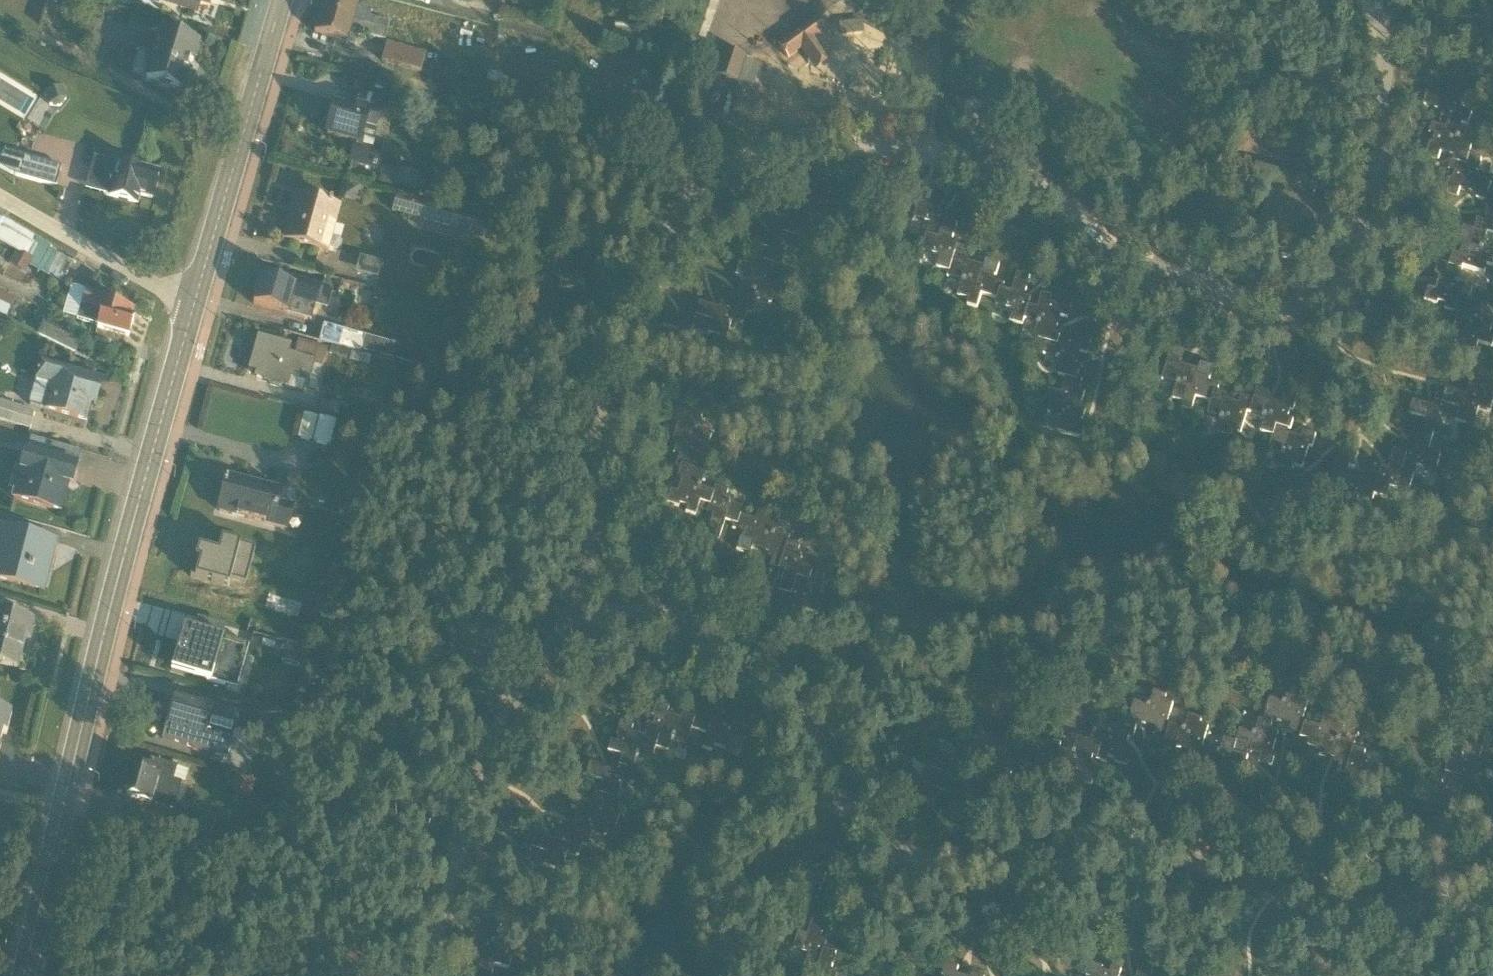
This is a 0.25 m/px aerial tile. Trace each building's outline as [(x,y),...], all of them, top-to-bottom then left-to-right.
[(142,1),(197,18),(199,11),(208,13),(212,0),(142,0),(142,1)] [(313,36),(353,48),(357,37),(383,45),(388,27),(369,21),(371,14),(325,0),(324,0),(313,36)] [(818,21),(790,40),(813,74),(829,64),(815,43),(827,35),(818,21)] [(860,25),(837,27),(838,41),(862,39),(860,25)] [(196,46),(156,34),(142,81),(183,93),(196,46)] [(721,53),(712,81),(735,88),(744,61),(721,53)] [(1423,110),(1443,114),(1439,130),(1431,128),(1429,137),(1434,139),(1432,147),(1429,146),(1426,159),(1438,162),(1440,156),(1454,160),(1453,165),(1451,165),(1449,174),(1454,175),(1452,182),(1448,182),(1445,195),(1457,198),(1459,192),(1474,196),(1473,200),(1484,203),(1483,208),(1487,209),(1484,222),(1477,220),(1474,233),(1462,230),(1459,244),(1462,244),(1459,258),(1452,256),(1449,268),(1438,265),(1435,278),(1439,279),(1435,292),(1428,291),(1425,304),(1437,307),(1438,305),(1445,306),(1444,313),(1454,315),(1458,315),(1454,333),(1458,334),(1453,355),(1474,360),(1478,345),(1491,348),(1492,342),(1492,326),(1478,323),(1481,307),(1470,304),(1473,291),(1457,287),(1462,269),(1492,277),(1492,255),(1483,252),(1487,235),(1492,236),(1492,196),(1488,195),(1491,180),(1478,177),(1482,162),(1469,158),(1472,144),(1459,141),(1462,126),(1471,128),(1473,119),(1459,115),(1465,92),(1448,88),(1445,100),(1426,96),(1423,110)] [(405,99),(386,95),(384,105),(402,110),(405,99)] [(347,168),(375,175),(383,145),(373,142),(379,117),(383,104),(358,97),(354,110),(351,109),(349,115),(333,111),(325,138),(353,146),(347,168)] [(27,161),(3,154),(0,160),(0,173),(17,181),(55,191),(61,170),(27,161)] [(142,174),(94,160),(84,192),(136,207),(138,200),(151,203),(158,178),(142,174)] [(423,200),(428,183),(417,180),(417,178),(396,172),(395,174),(380,170),(375,186),(423,200)] [(363,189),(346,185),(342,201),(358,205),(363,189)] [(916,204),(912,221),(930,226),(922,255),(940,260),(937,271),(948,274),(947,280),(962,284),(957,299),(971,302),(969,309),(977,311),(981,297),(997,302),(995,308),(1013,313),(1010,324),(1023,328),(1024,323),(1038,326),(1033,342),(1046,345),(1043,358),(1058,362),(1053,378),(1066,381),(1062,396),(1048,392),(1045,402),(1050,404),(1047,416),(1061,420),(1057,435),(1082,442),(1086,428),(1081,426),(1086,410),(1081,409),(1085,396),(1079,394),(1081,386),(1077,384),(1080,371),(1075,370),(1079,357),(1087,359),(1091,345),(1078,341),(1078,343),(1070,341),(1071,337),(1062,334),(1061,336),(1057,334),(1060,321),(1068,323),(1072,309),(1059,305),(1058,308),(1050,306),(1052,299),(1042,296),(1040,305),(1024,301),(1030,280),(1016,276),(1011,294),(1003,292),(1005,287),(993,284),(995,277),(982,273),(983,268),(968,264),(969,260),(964,258),(966,251),(951,247),(954,238),(955,238),(958,227),(947,224),(950,216),(941,214),(947,194),(933,190),(928,208),(916,204)] [(665,317),(661,330),(679,336),(675,347),(691,352),(697,335),(725,343),(730,325),(741,329),(745,317),(750,318),(755,304),(769,308),(772,297),(777,299),(780,290),(767,286),(772,269),(779,271),(785,253),(797,257),(800,245),(805,246),(809,232),(825,236),(828,225),(835,228),(838,217),(823,213),(828,196),(813,191),(810,200),(804,198),(800,211),(795,209),(790,226),(786,224),(784,229),(776,227),(772,241),(752,235),(748,249),(766,254),(763,263),(758,262),(755,272),(749,270),(745,283),(740,281),(735,298),(730,297),(729,301),(721,299),(717,313),(697,307),(696,311),(688,309),(684,323),(665,317)] [(340,211),(295,198),(281,244),(326,257),(340,211)] [(395,200),(391,216),(488,242),(489,240),(502,243),(507,227),(493,224),(493,226),(395,200)] [(2,231),(0,234),(0,244),(36,264),(42,252),(2,231)] [(72,264),(48,252),(37,274),(61,286),(72,264)] [(359,262),(355,278),(376,283),(380,267),(359,262)] [(259,283),(252,308),(310,325),(314,310),(325,313),(330,295),(320,292),(320,290),(283,280),(280,289),(259,283)] [(64,320),(127,338),(134,313),(112,307),(114,302),(72,291),(64,320)] [(5,319),(13,303),(0,297),(0,317),(5,319)] [(79,344),(41,327),(37,338),(75,355),(79,344)] [(416,368),(420,354),(322,329),(318,344),(416,368)] [(258,343),(248,378),(266,384),(268,389),(278,392),(280,390),(284,391),(284,393),(301,397),(302,394),(313,397),(326,353),(297,345),(293,359),(287,358),(288,351),(258,343)] [(347,366),(366,371),(369,360),(330,350),(328,358),(347,363),(347,366)] [(445,361),(428,357),(425,373),(441,378),(445,361)] [(1161,384),(1175,388),(1172,403),(1183,406),(1181,412),(1192,415),(1195,401),(1209,405),(1206,418),(1221,422),(1217,438),(1231,442),(1232,435),(1241,438),(1247,418),(1264,422),(1260,437),(1272,440),(1268,454),(1283,457),(1279,473),(1281,474),(1275,497),(1290,501),(1287,515),(1300,519),(1301,513),(1311,516),(1316,494),(1335,499),(1331,514),(1341,517),(1342,509),(1355,512),(1358,502),(1373,506),(1375,500),(1387,503),(1389,492),(1410,497),(1417,471),(1435,475),(1439,458),(1428,455),(1432,438),(1440,440),(1444,422),(1473,429),(1478,411),(1491,415),(1492,405),(1492,401),(1467,394),(1465,400),(1439,393),(1434,411),(1412,405),(1409,418),(1427,423),(1424,434),(1420,433),(1416,452),(1408,451),(1406,458),(1393,455),(1388,476),(1381,474),(1382,473),(1372,470),(1371,478),(1366,477),(1364,481),(1344,476),(1342,486),(1311,478),(1309,486),(1295,482),(1296,477),(1292,475),(1294,470),(1302,472),(1308,450),(1313,452),(1317,438),(1303,435),(1302,442),(1287,438),(1288,434),(1290,434),(1293,425),(1287,424),(1289,415),(1294,416),(1297,403),(1283,399),(1282,406),(1269,403),(1270,397),(1256,394),(1254,404),(1241,401),(1239,407),(1225,404),(1227,399),(1218,397),(1220,391),(1208,388),(1210,381),(1196,377),(1197,373),(1182,369),(1183,363),(1168,360),(1161,384)] [(26,409),(86,426),(90,413),(93,414),(102,383),(39,366),(26,409)] [(30,433),(36,413),(0,403),(0,424),(30,433)] [(338,408),(323,404),(320,415),(335,419),(338,408)] [(668,494),(665,506),(684,512),(682,519),(693,522),(695,514),(710,519),(704,538),(718,542),(722,525),(731,527),(730,532),(742,535),(740,542),(752,546),(750,551),(767,556),(765,561),(771,563),(769,569),(776,571),(776,573),(782,574),(776,595),(788,598),(786,606),(791,608),(786,628),(798,632),(804,611),(816,615),(821,601),(805,596),(813,567),(794,562),(798,551),(785,547),(787,541),(773,537),(777,522),(766,519),(768,514),(757,510),(753,524),(738,520),(740,512),(722,507),(726,494),(713,490),(711,496),(698,492),(702,477),(690,473),(694,458),(709,462),(712,451),(706,450),(710,438),(696,434),(700,419),(676,413),(672,426),(676,427),(672,441),(676,442),(672,458),(677,460),(674,471),(678,473),(675,482),(679,483),(675,497),(668,494)] [(335,426),(304,417),(297,441),(328,450),(335,426)] [(10,502),(64,517),(81,458),(27,442),(10,502)] [(227,481),(227,482),(218,516),(286,534),(292,511),(278,507),(281,496),(227,481)] [(44,597),(59,544),(1,527),(0,532),(0,585),(44,597)] [(229,585),(243,589),(253,553),(220,544),(216,557),(197,552),(189,581),(227,592),(229,585)] [(322,603),(308,599),(302,618),(316,623),(322,603)] [(16,673),(23,648),(28,649),(35,627),(0,617),(0,668),(16,673)] [(182,632),(170,674),(233,693),(246,650),(220,643),(224,631),(196,623),(193,635),(182,632)] [(909,778),(904,794),(916,798),(911,816),(924,820),(929,800),(945,805),(947,797),(950,798),(956,779),(972,783),(975,776),(981,777),(981,774),(997,779),(999,773),(1011,777),(1012,770),(1023,773),(1024,769),(1033,771),(1028,790),(1041,793),(1047,773),(1062,777),(1060,782),(1071,785),(1073,779),(1080,781),(1079,786),(1095,790),(1099,777),(1089,774),(1093,761),(1096,762),(1096,764),(1106,767),(1108,761),(1115,763),(1114,767),(1127,771),(1131,757),(1124,755),(1128,741),(1133,743),(1136,730),(1141,731),(1142,727),(1155,731),(1153,738),(1166,742),(1163,754),(1176,757),(1177,753),(1190,756),(1188,764),(1200,767),(1198,777),(1215,781),(1215,778),(1225,780),(1223,787),(1237,791),(1240,778),(1237,777),(1239,769),(1246,771),(1248,760),(1250,761),(1251,757),(1261,760),(1259,767),(1272,771),(1276,758),(1273,757),(1279,736),(1270,733),(1271,728),(1279,730),(1280,725),(1290,728),(1288,736),(1300,739),(1299,742),(1308,744),(1307,750),(1319,753),(1317,759),(1333,763),(1332,768),(1338,769),(1336,777),(1350,781),(1345,801),(1359,805),(1363,786),(1376,789),(1380,772),(1363,768),(1366,755),(1353,752),(1354,747),(1340,743),(1344,728),(1333,725),(1335,719),(1325,716),(1321,730),(1302,725),(1308,704),(1300,702),(1302,695),(1288,691),(1284,705),(1269,701),(1263,724),(1258,723),(1254,738),(1239,734),(1236,746),(1224,743),(1220,757),(1202,752),(1208,730),(1200,728),(1202,722),(1188,718),(1184,732),(1167,728),(1173,707),(1164,705),(1166,698),(1153,694),(1149,709),(1134,705),(1128,727),(1113,723),(1109,738),(1094,734),(1090,746),(1077,743),(1073,759),(1067,758),(1068,756),(1059,754),(1061,747),(1048,744),(1044,756),(1026,751),(1024,757),(1009,753),(1013,738),(1003,735),(1002,741),(990,738),(985,754),(981,753),(982,751),(971,748),(970,753),(957,749),(954,761),(935,755),(927,783),(909,778)] [(173,699),(161,742),(226,761),(238,718),(173,699)] [(499,849),(495,862),(513,868),(509,881),(525,886),(531,867),(559,875),(565,857),(582,862),(590,835),(603,839),(606,829),(614,831),(617,821),(603,817),(608,801),(614,803),(620,786),(631,789),(636,775),(630,774),(634,761),(648,766),(652,752),(665,756),(669,742),(685,747),(689,734),(705,739),(701,752),(711,755),(712,750),(724,754),(728,739),(743,743),(750,721),(735,717),(735,719),(720,714),(718,719),(704,714),(702,720),(691,716),(690,722),(679,719),(678,723),(666,720),(668,713),(653,709),(649,722),(652,723),(651,728),(644,727),(641,742),(628,738),(630,731),(617,727),(614,739),(618,740),(615,748),(609,746),(606,756),(612,758),(607,773),(588,767),(584,780),(602,786),(599,795),(594,793),(591,804),(585,802),(581,815),(576,813),(571,830),(566,828),(565,833),(557,831),(552,846),(532,840),(529,852),(521,849),(519,855),(499,849)] [(1425,800),(1437,803),(1433,822),(1446,825),(1451,806),(1466,809),(1468,801),(1459,799),(1462,790),(1470,792),(1473,778),(1492,782),(1492,755),(1464,748),(1460,766),(1448,763),(1445,776),(1451,777),(1448,788),(1429,784),(1425,800)] [(123,772),(116,796),(121,798),(120,800),(125,801),(126,799),(172,813),(180,787),(183,788),(187,776),(150,765),(149,769),(142,767),(139,777),(123,772)] [(254,785),(235,780),(230,796),(249,802),(254,785)] [(777,872),(789,875),(784,894),(811,901),(806,920),(812,922),(807,939),(795,935),(790,953),(809,958),(804,975),(832,975),(837,957),(833,956),(835,949),(820,945),(826,924),(824,924),(827,912),(846,917),(849,904),(829,899),(833,884),(826,882),(826,878),(807,873),(811,858),(802,856),(800,864),(781,859),(777,872)] [(493,969),(507,973),(509,965),(503,963),(507,949),(493,946),(497,930),(472,924),(468,938),(472,939),(468,957),(472,958),(469,971),(475,972),(474,975),(491,975),(493,969)] [(1154,969),(1141,965),(1137,975),(1152,975),(1154,969)] [(959,971),(945,967),(943,975),(958,975),(959,971)]
